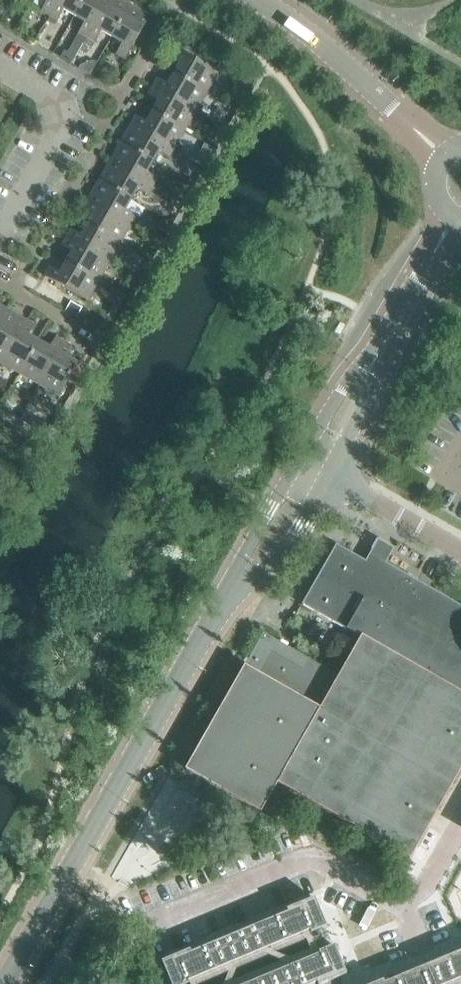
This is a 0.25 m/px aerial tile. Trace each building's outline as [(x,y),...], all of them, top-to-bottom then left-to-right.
[(49,16),(58,0),(46,0),(48,1),(42,11),(49,16)] [(49,16),(57,20),(63,10),(74,16),(83,0),(58,0),(49,16)] [(87,37),(108,0),(83,0),(74,16),(85,22),(79,33),(87,37)] [(111,37),(130,5),(120,0),(108,0),(87,37),(94,42),(100,31),(111,37)] [(122,44),(116,54),(124,59),(149,16),(130,5),(111,37),(122,44)] [(46,21),(54,25),(57,20),(49,16),(46,21)] [(87,37),(79,33),(74,41),(82,46),(83,44),(87,37)] [(87,37),(83,44),(91,48),(94,42),(87,37)] [(180,63),(173,74),(206,92),(217,73),(174,49),(169,57),(180,63)] [(152,87),(195,111),(206,92),(173,74),(167,85),(157,79),(152,87)] [(152,111),(184,130),(195,111),(152,87),(148,94),(158,100),(152,111)] [(131,125),(174,149),(184,130),(152,111),(146,122),(136,117),(131,125)] [(120,144),(152,162),(159,151),(169,157),(174,149),(131,125),(120,144)] [(120,144),(109,162),(152,187),(157,179),(146,173),(152,162),(120,144)] [(201,159),(208,163),(215,149),(209,146),(201,159)] [(99,181),(131,199),(137,188),(148,194),(152,187),(109,162),(99,181)] [(88,200),(130,224),(135,217),(124,211),(131,199),(99,181),(88,200)] [(87,225),(120,243),(130,224),(88,200),(83,208),(94,214),(87,225)] [(156,229),(166,235),(173,224),(162,218),(156,229)] [(109,262),(120,243),(87,225),(81,236),(70,230),(66,238),(109,262)] [(72,251),(66,262),(98,281),(109,262),(66,238),(62,245),(72,251)] [(87,300),(98,281),(66,262),(59,274),(49,268),(44,275),(87,300)] [(76,315),(81,307),(70,301),(66,309),(76,315)] [(1,364),(26,321),(7,310),(0,322),(0,364),(1,364)] [(34,325),(26,321),(1,364),(20,375),(39,341),(29,335),(34,325)] [(49,347),(39,341),(20,375),(38,385),(64,341),(56,336),(49,347)] [(72,346),(64,341),(38,385),(58,397),(71,375),(79,380),(85,369),(77,364),(78,363),(66,356),(72,346)] [(18,419),(19,419),(35,428),(39,430),(45,421),(24,409),(18,419)] [(409,858),(460,767),(460,606),(369,553),(365,561),(335,544),(301,604),(346,629),(361,637),(339,675),(263,633),(185,770),(276,822),(293,792),(409,858)] [(162,961),(172,983),(189,983),(190,983),(189,982),(310,931),(311,933),(327,927),(315,898),(287,909),(288,912),(191,953),(190,950),(162,961)] [(318,982),(319,983),(322,983),(347,974),(335,945),(319,952),(320,954),(247,983),(314,983),(318,982)] [(373,983),(448,983),(460,979),(460,951),(382,983),(381,981),(373,983)]
